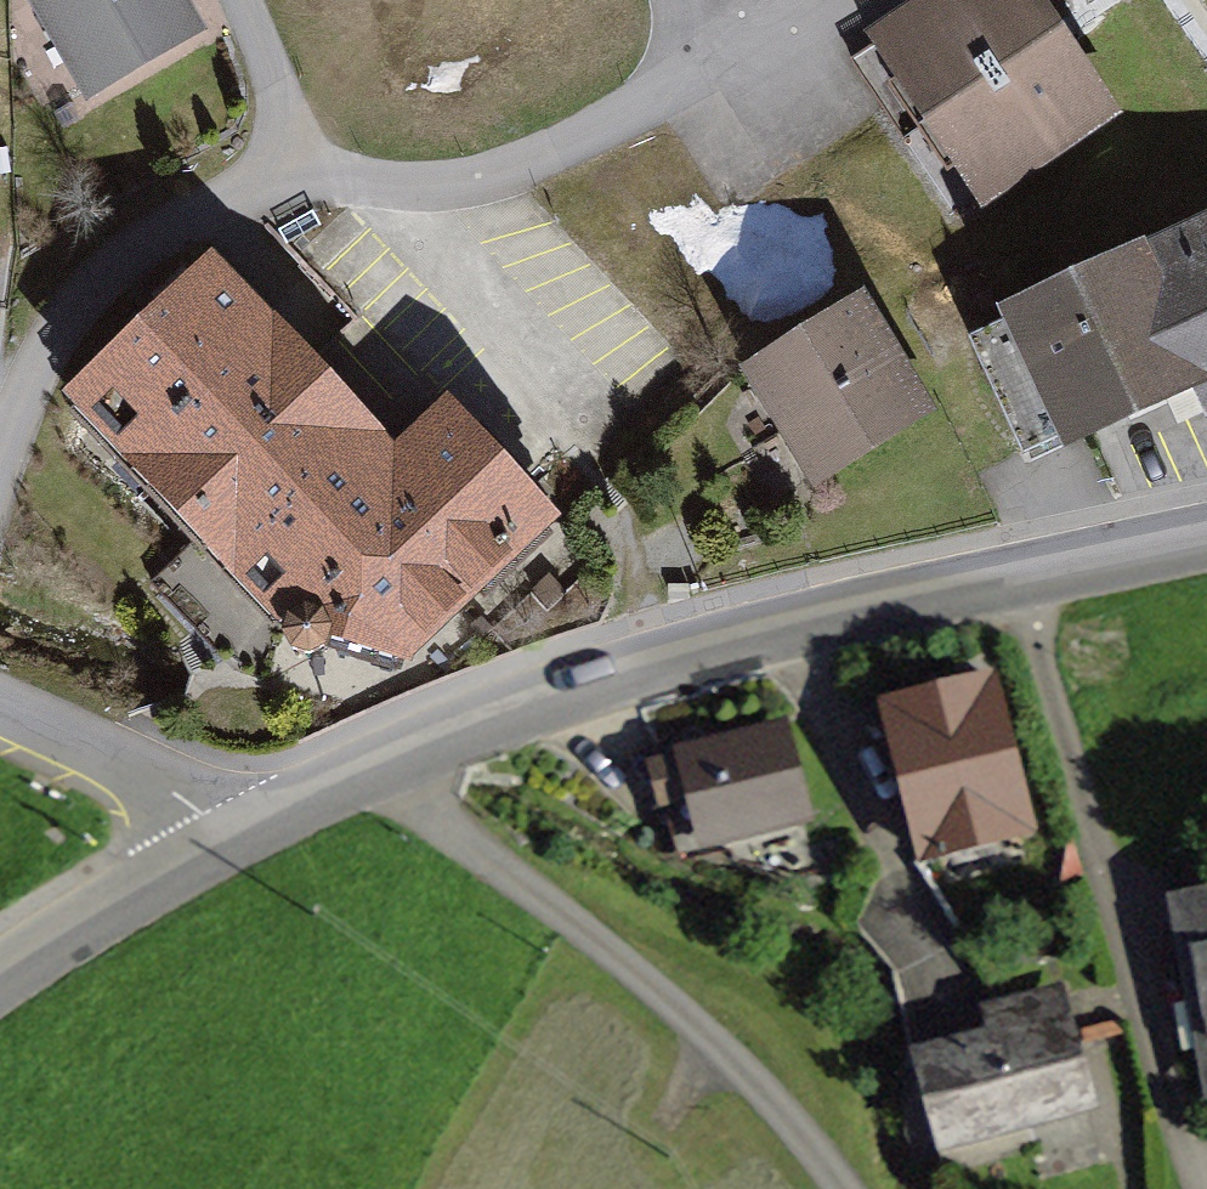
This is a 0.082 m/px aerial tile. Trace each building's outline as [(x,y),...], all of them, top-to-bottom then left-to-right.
[(87,92),(195,28),(179,0),(34,0),(87,92)] [(1047,0),(938,0),(893,28),(994,192),(1118,115),(1047,0)] [(1206,17),(1206,0),(1195,0),(1206,17)] [(1008,342),(1071,483),(1206,423),(1206,253),(1008,342)] [(212,274),(81,398),(290,619),(285,634),(293,649),(308,653),(323,644),(327,630),(400,651),(540,518),(437,408),(385,455),(212,274)] [(955,412),(893,302),(782,364),(843,473),(955,412)] [(986,684),(892,708),(913,794),(953,784),(950,774),(1005,761),(986,684)] [(685,758),(655,766),(664,800),(694,793),(706,839),(726,834),(734,860),(799,873),(816,869),(779,730),(684,754),(685,758)] [(1187,904),(1206,1017),(1206,901),(1187,904)] [(927,1060),(918,1062),(946,1166),(1034,1143),(1027,1118),(1032,1117),(1029,1108),(1073,1096),(1076,1107),(1084,1104),(1055,995),(996,1010),(1003,1034),(926,1054),(927,1060)]
